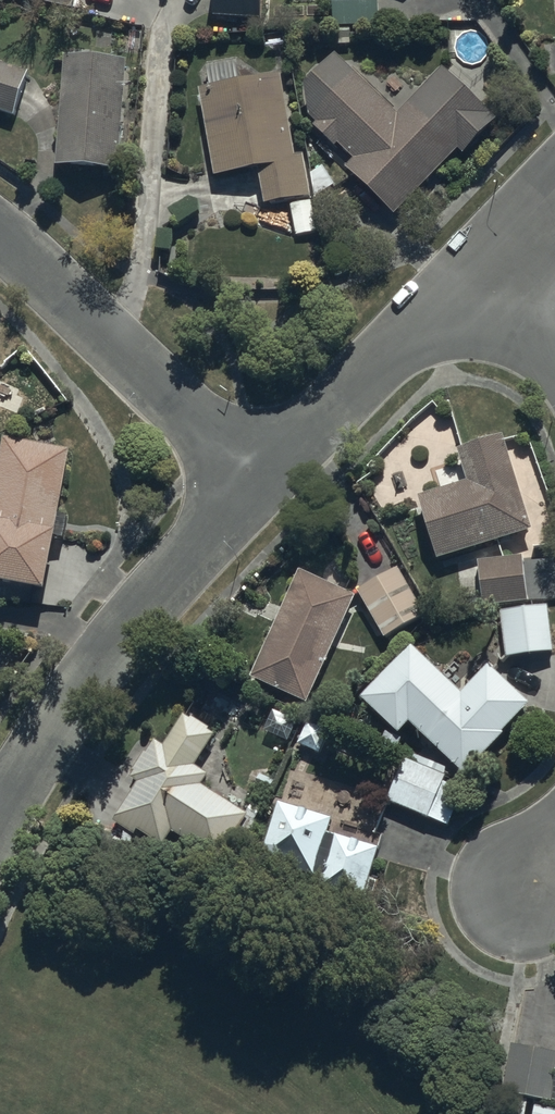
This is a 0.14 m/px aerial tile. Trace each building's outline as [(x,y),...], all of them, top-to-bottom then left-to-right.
[(75,14),(78,0),(20,0),(75,14)] [(213,21),(262,23),(263,0),(214,0),(213,21)] [(334,31),(380,30),(379,0),(334,0),(334,31)] [(339,60),(304,92),(308,124),(312,123),(317,128),(313,132),(350,171),(348,174),(394,220),(459,155),(465,162),(498,126),(443,74),(398,119),(339,60)] [(127,67),(67,63),(59,172),(119,177),(127,67)] [(242,89),(238,65),(207,71),(210,92),(200,94),(216,183),(259,176),(265,210),(312,201),(304,160),(297,161),(282,82),(242,89)] [(0,68),(0,117),(16,123),(31,78),(0,68)] [(505,444),(457,455),(468,486),(416,503),(439,571),(537,538),(505,444)] [(49,601),(72,458),(7,448),(0,491),(0,593),(49,601)] [(524,560),(479,566),(483,613),(529,609),(524,560)] [(401,574),(358,597),(385,644),(427,621),(401,574)] [(356,602),(299,577),(252,684),(308,709),(356,602)] [(501,616),(507,663),(554,657),(549,611),(501,616)] [(464,699),(411,650),(361,704),(400,741),(410,731),(466,782),(507,741),(505,739),(531,711),(489,672),(464,699)] [(216,743),(208,738),(212,733),(193,721),(190,726),(184,722),(163,752),(154,746),(134,776),(137,779),(133,784),(139,788),(113,826),(135,840),(138,835),(166,854),(175,840),(220,868),(248,821),(202,790),(208,780),(196,772),(216,743)] [(329,738),(307,727),(297,750),(320,759),(329,738)] [(411,765),(405,762),(385,806),(448,831),(463,795),(444,787),(448,773),(414,758),(411,765)] [(334,824),(279,808),(254,879),(287,890),(290,875),(316,880),(334,824)] [(337,843),(318,896),(363,909),(379,855),(337,843)] [(512,1050),(502,1097),(552,1107),(554,1092),(554,1058),(512,1050)]
